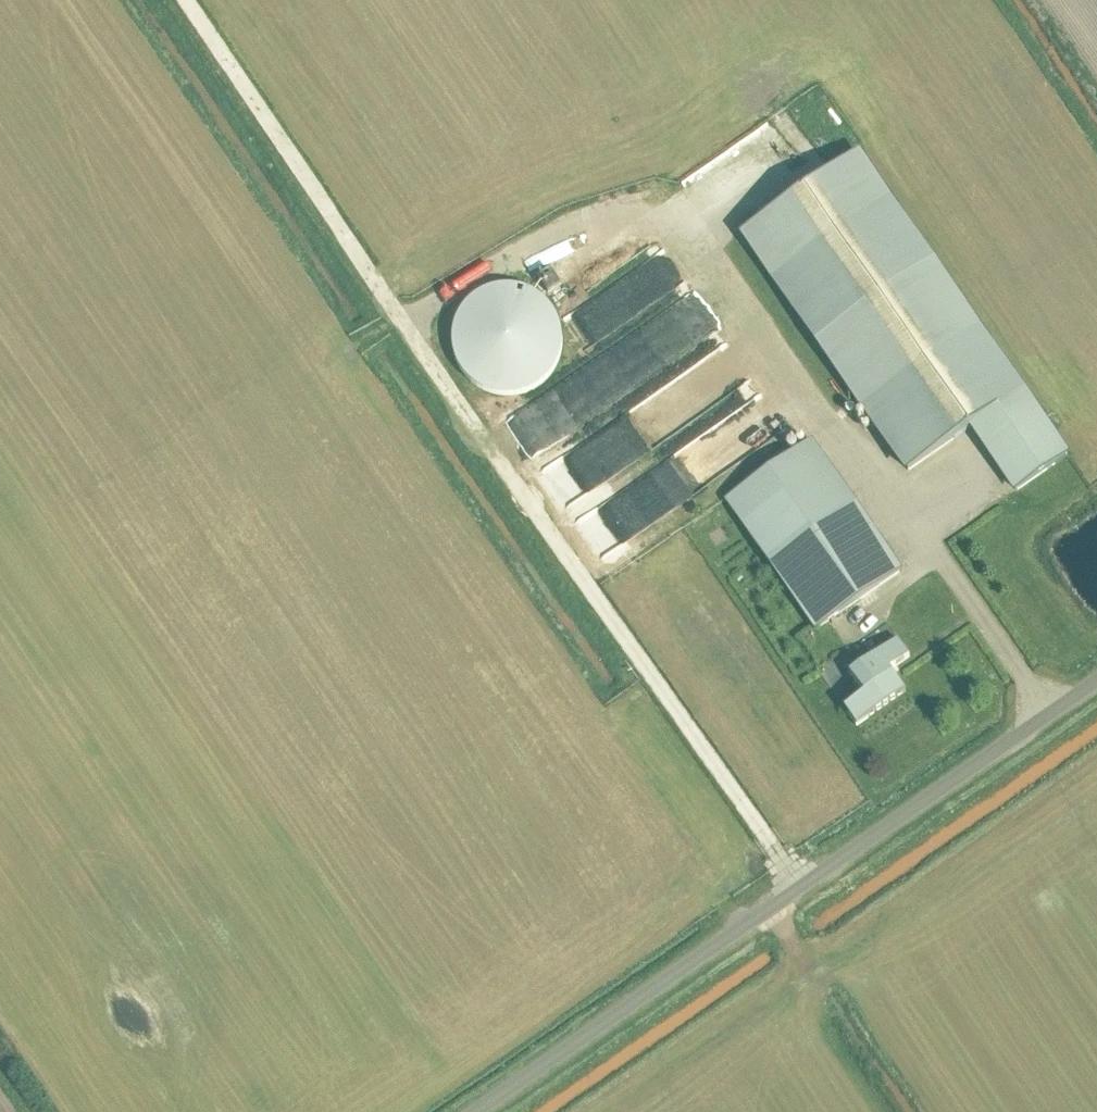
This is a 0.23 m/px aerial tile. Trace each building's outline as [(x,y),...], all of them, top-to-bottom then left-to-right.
[(909,472),(973,427),(1017,492),(1067,458),(857,156),(744,235),(909,472)] [(728,499),(819,630),(900,574),(809,443),(728,499)] [(845,710),(857,727),(906,693),(891,672),(910,658),(898,641),(850,674),(865,696),(845,710)]
